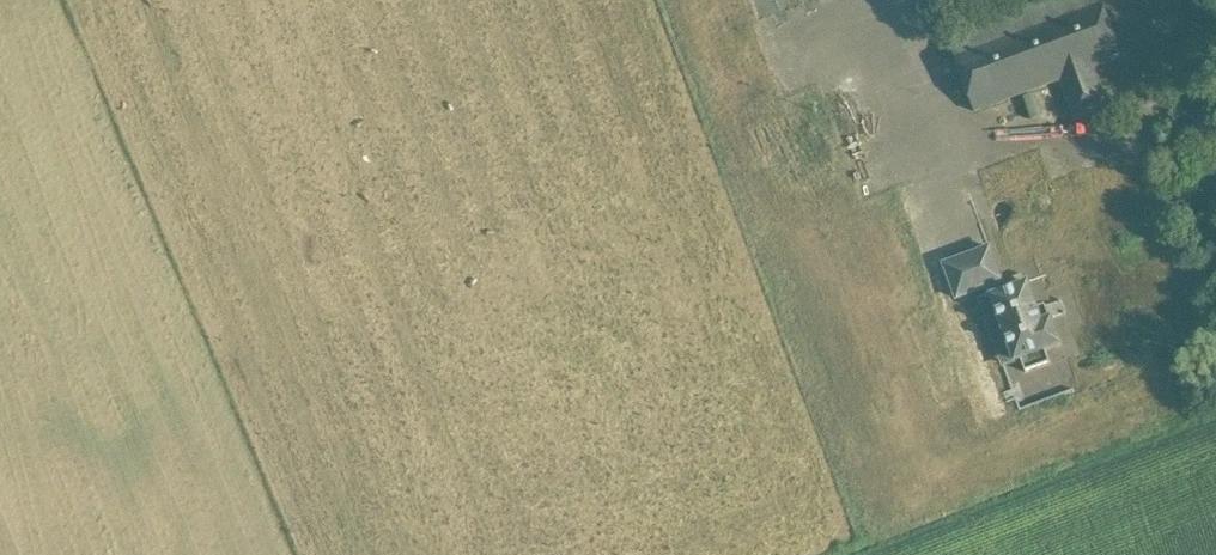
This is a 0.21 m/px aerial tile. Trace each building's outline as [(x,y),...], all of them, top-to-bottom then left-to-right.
[(763,0),(753,0),(758,15),(785,7),(783,0),(764,0),(763,0)] [(1086,114),(1108,106),(1094,67),(1122,57),(1101,0),(1046,0),(947,36),(956,59),(974,112),(1061,81),(1075,118),(1086,114)] [(991,250),(990,247),(987,248),(988,248),(947,263),(947,262),(945,263),(946,266),(956,295),(957,298),(960,297),(990,286),(993,295),(992,296),(993,299),(997,309),(985,314),(986,315),(994,338),(995,339),(996,339),(995,338),(1006,334),(1015,358),(1014,358),(1015,361),(1018,360),(1021,359),(1026,372),(1051,363),(1046,350),(1058,345),(1061,344),(1060,342),(1053,321),(1052,318),(1051,319),(1050,316),(1048,316),(1049,320),(1042,322),(1038,309),(1040,308),(1039,307),(1037,308),(1029,285),(1028,283),(1026,284),(1006,291),(1002,282),(1003,282),(1002,279),(991,250)]
